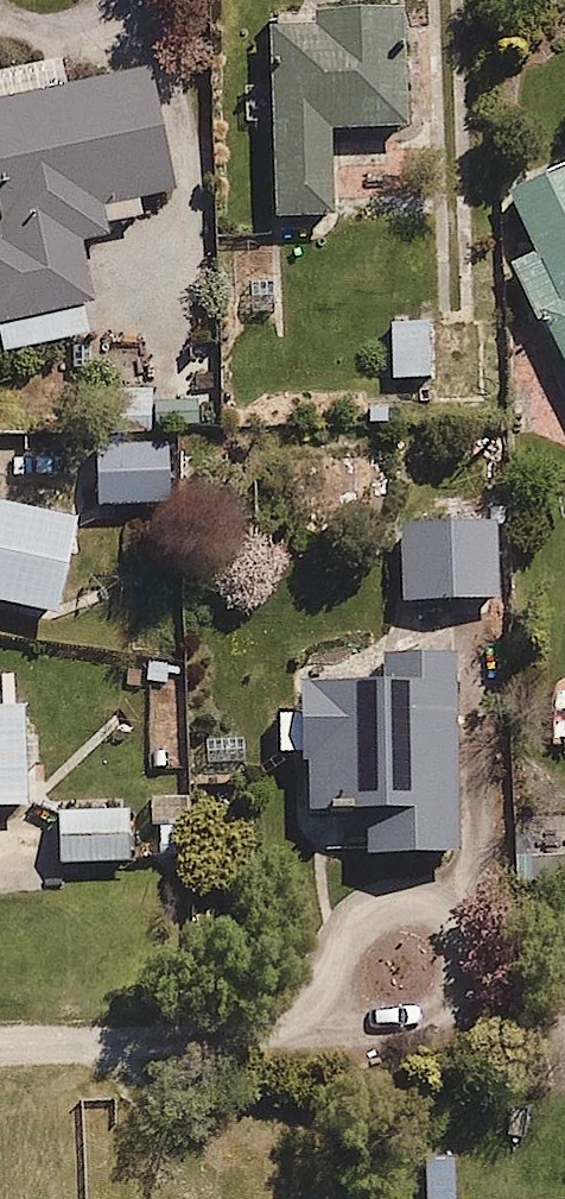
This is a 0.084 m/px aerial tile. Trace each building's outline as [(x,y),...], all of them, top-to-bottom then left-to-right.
[(311,29),(266,29),(267,233),(332,233),(331,131),(413,131),(412,7),(311,8),(311,29)] [(0,96),(0,209),(3,222),(0,223),(0,323),(90,300),(77,252),(110,244),(107,234),(138,226),(133,208),(181,196),(146,58),(0,96)] [(504,261),(564,392),(564,171),(509,197),(533,248),(504,261)] [(434,320),(391,320),(391,382),(434,382),(434,320)] [(166,439),(108,443),(112,510),(170,507),(166,439)] [(57,618),(78,525),(0,507),(0,605),(57,618)] [(396,524),(397,603),(495,601),(494,523),(396,524)] [(457,864),(451,659),(378,661),(378,674),(292,677),(293,719),(272,719),(274,762),(310,761),(312,820),(358,819),(359,867),(457,864)] [(28,810),(25,708),(0,709),(0,811),(28,810)] [(127,811),(52,812),(52,868),(127,867),(127,811)]
